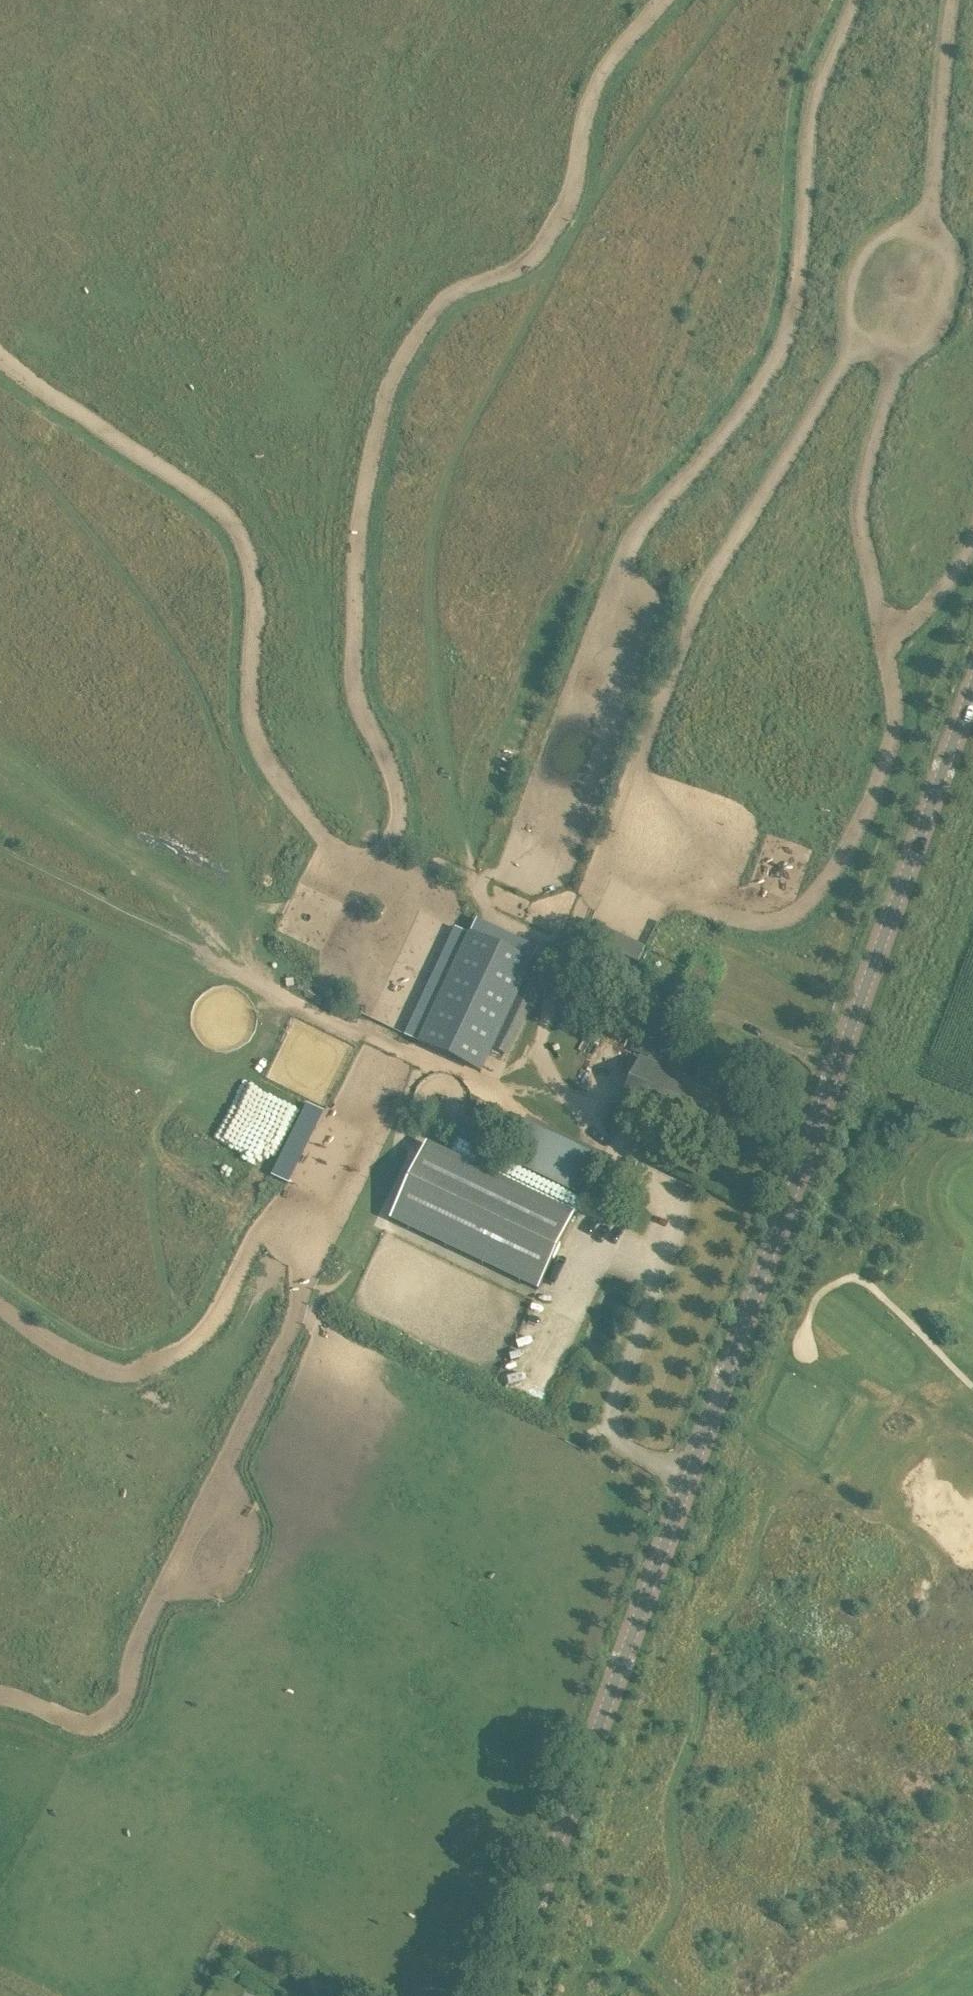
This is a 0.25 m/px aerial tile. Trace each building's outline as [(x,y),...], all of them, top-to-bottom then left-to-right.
[(595,947),(637,965),(646,944),(604,926),(595,947)] [(469,933),(419,1042),(481,1072),(531,963),(469,933)] [(631,1050),(649,1058),(659,1033),(642,1025),(631,1050)] [(692,1087),(696,1078),(692,1076),(690,1080),(641,1059),(623,1101),(708,1138),(724,1101),(692,1087)] [(304,1102),(271,1175),(290,1183),(323,1110),(304,1102)] [(574,1214),(427,1143),(390,1219),(538,1290),(574,1214)]
